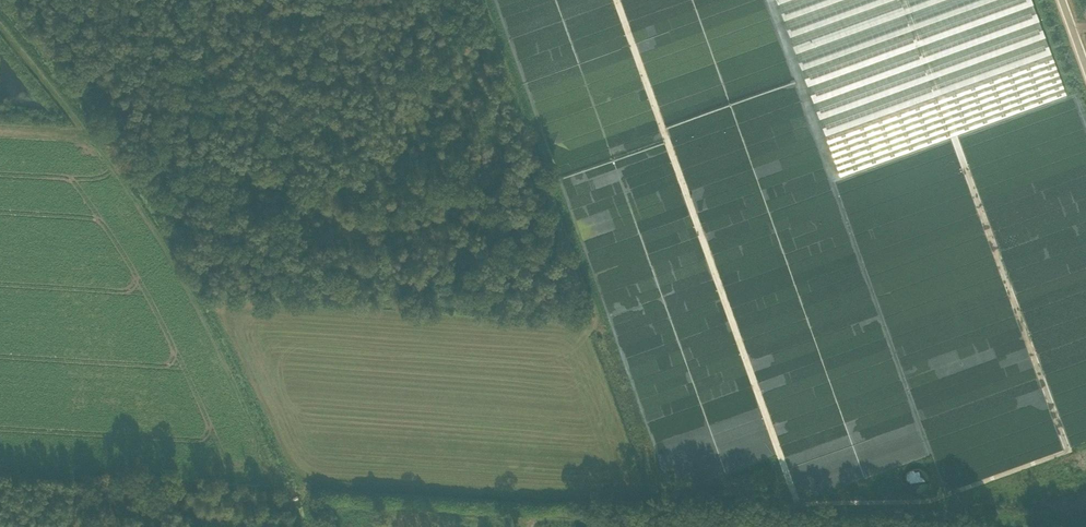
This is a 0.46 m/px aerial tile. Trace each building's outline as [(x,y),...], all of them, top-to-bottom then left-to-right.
[(1057,99),(1067,95),(1032,0),(778,0),(842,176),(1057,99)] [(906,489),(924,489),(924,470),(906,470),(906,489)]
